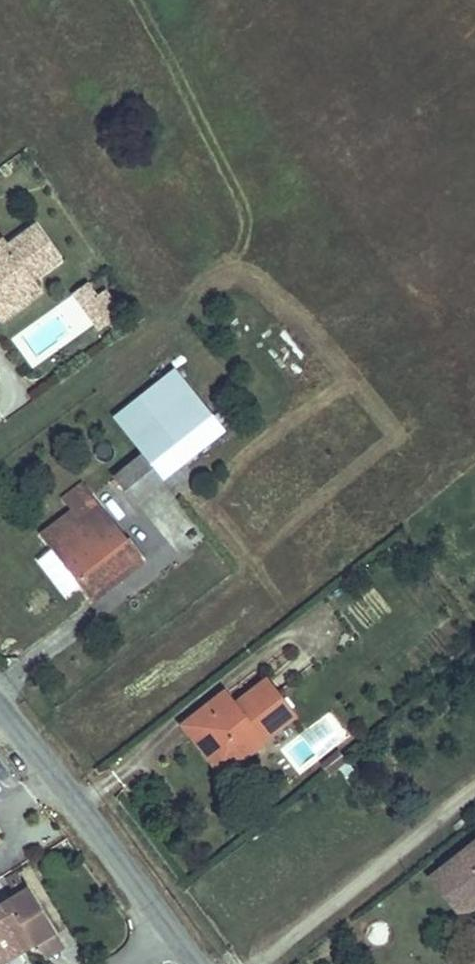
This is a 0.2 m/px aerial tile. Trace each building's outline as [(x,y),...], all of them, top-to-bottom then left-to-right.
[(62,253),(36,221),(9,242),(5,236),(0,240),(0,303),(35,275),(62,253)] [(44,287),(35,275),(0,303),(0,308),(7,317),(44,287)] [(119,316),(91,279),(69,296),(96,333),(119,316)] [(128,417),(146,439),(151,448),(209,404),(187,372),(128,417)] [(151,448),(157,456),(162,452),(179,475),(235,433),(209,404),(151,448)] [(157,456),(128,477),(146,501),(179,475),(162,452),(157,456)] [(103,497),(53,534),(103,599),(154,562),(103,497)] [(189,717),(200,732),(207,725),(227,751),(239,741),(243,748),(264,732),(267,735),(299,709),(273,675),(241,699),(230,685),(189,717)] [(264,732),(243,748),(239,741),(227,751),(207,725),(200,732),(228,767),(268,736),(267,735),(264,732)] [(459,849),(474,870),(474,837),(459,849)] [(459,849),(429,873),(460,913),(474,902),(474,870),(459,849)] [(9,898),(26,888),(16,872),(6,878),(13,890),(7,894),(9,898)] [(28,886),(26,888),(9,898),(0,903),(0,955),(28,938),(34,947),(37,945),(57,933),(28,886)] [(66,949),(57,933),(37,945),(47,960),(66,949)] [(34,947),(28,938),(0,955),(0,958),(4,963),(6,963),(34,947)]
